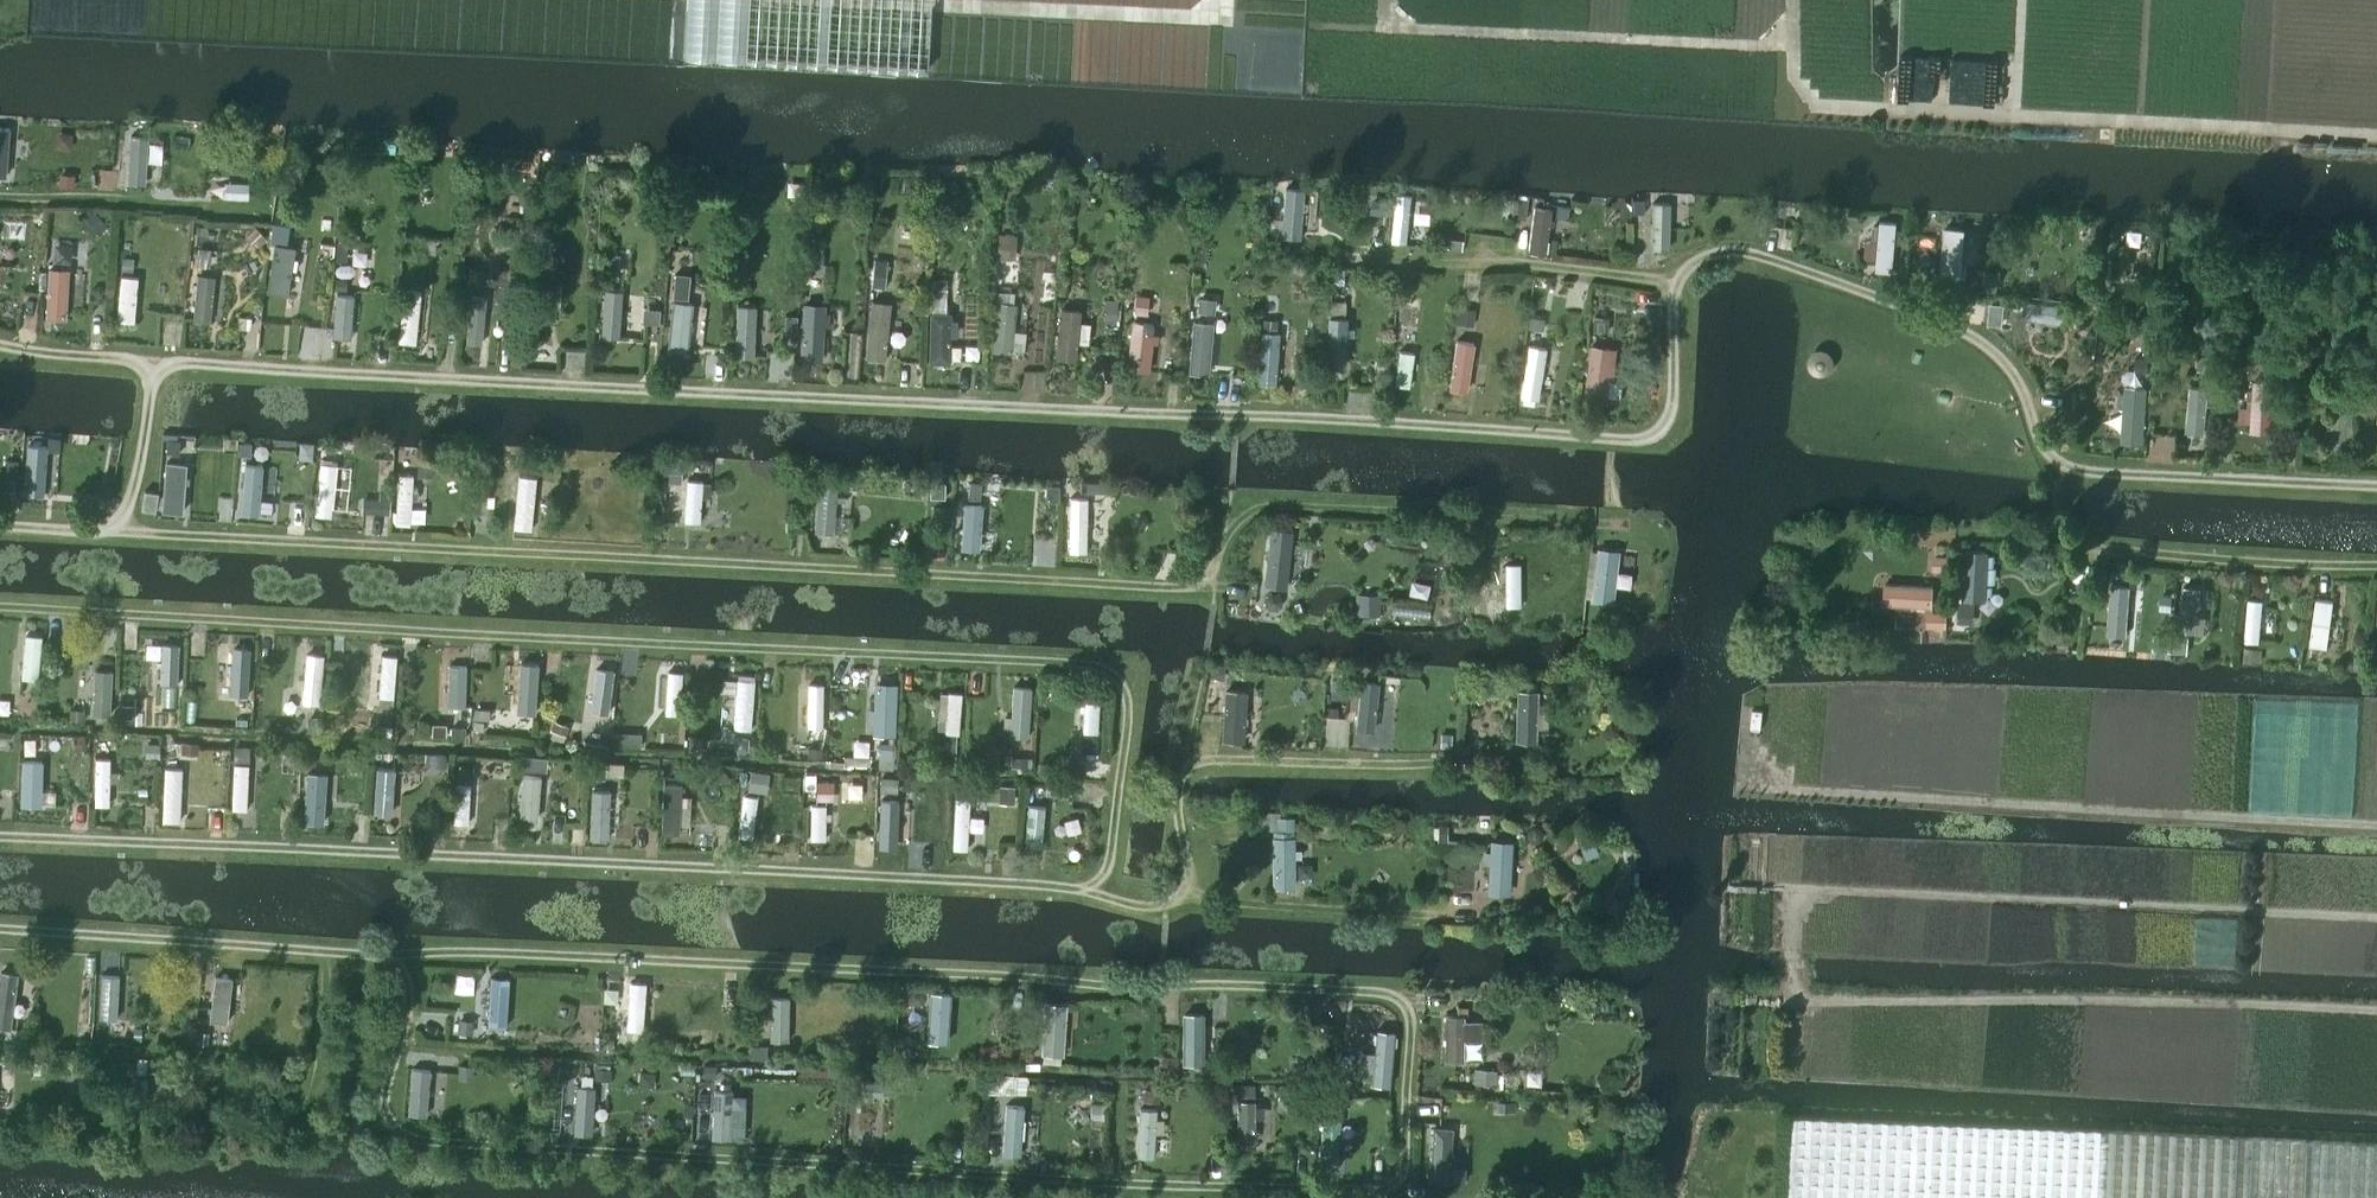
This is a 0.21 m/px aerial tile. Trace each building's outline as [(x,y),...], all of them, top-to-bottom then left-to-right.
[(7,176),(8,128),(0,128),(0,176),(7,176)] [(148,139),(130,138),(127,185),(145,186),(148,139)] [(249,185),(224,184),(224,200),(249,201),(249,185)] [(1300,239),(1304,190),(1284,189),(1280,238),(1300,239)] [(1517,193),(1514,216),(1523,217),(1527,194),(1517,193)] [(1406,245),(1411,195),(1395,194),(1390,244),(1406,245)] [(742,214),(760,214),(760,200),(742,200),(742,214)] [(282,201),(276,211),(288,220),(291,215),(298,219),(301,214),(282,201)] [(1669,252),(1671,205),(1652,204),(1651,252),(1669,252)] [(1535,207),(1529,249),(1546,251),(1552,209),(1535,207)] [(95,215),(82,226),(93,239),(106,228),(95,215)] [(1896,225),(1880,224),(1876,274),(1892,275),(1896,225)] [(255,226),(245,235),(257,248),(267,238),(255,226)] [(1960,282),(1964,231),(1944,229),(1940,281),(1960,282)] [(999,233),(997,257),(1015,259),(1017,235),(999,233)] [(405,250),(420,251),(422,237),(407,236),(405,250)] [(295,249),(274,246),(267,293),(288,297),(295,249)] [(609,253),(607,273),(620,275),(622,254),(609,253)] [(809,255),(808,269),(822,270),(823,256),(809,255)] [(133,257),(121,256),(121,270),(133,270),(133,257)] [(872,285),(885,286),(887,259),(874,258),(872,285)] [(471,268),(470,282),(485,283),(485,269),(471,268)] [(50,269),(47,323),(66,325),(69,270),(50,269)] [(1333,271),(1332,286),(1344,286),(1345,272),(1333,271)] [(194,323),(193,325),(208,327),(213,277),(199,276),(198,277),(194,323)] [(550,277),(535,277),(532,323),(548,324),(550,277)] [(139,279),(121,278),(118,323),(135,325),(139,279)] [(674,284),(673,296),(688,297),(689,285),(674,284)] [(607,288),(604,338),(618,339),(621,289),(607,288)] [(405,289),(399,343),(416,345),(421,291),(405,289)] [(356,296),(337,294),(333,338),(351,340),(356,296)] [(1137,296),(1135,312),(1147,314),(1149,297),(1137,296)] [(1107,299),(1105,321),(1116,322),(1118,300),(1107,299)] [(1215,300),(1198,299),(1197,314),(1214,316),(1215,300)] [(470,300),(467,342),(482,343),(485,301),(470,300)] [(673,302),(668,350),(687,352),(692,302),(673,301),(673,302)] [(873,301),(867,358),(884,359),(889,303),(873,301)] [(996,303),(991,353),(1010,355),(1015,305),(996,303)] [(2071,308),(2028,304),(2026,323),(2069,328),(2071,308)] [(805,305),(802,362),(820,363),(822,330),(828,331),(829,316),(823,316),(824,306),(805,305)] [(755,307),(736,306),(733,359),(753,360),(755,307)] [(1459,306),(1457,320),(1471,322),(1473,308),(1459,306)] [(1063,309),(1058,361),(1074,362),(1079,310),(1063,309)] [(932,314),(931,364),(950,364),(951,340),(956,340),(956,322),(951,322),(951,315),(951,314),(932,314)] [(1530,315),(1528,327),(1540,329),(1542,317),(1530,315)] [(1594,316),(1593,330),(1607,331),(1608,317),(1594,316)] [(1330,318),(1326,370),(1343,371),(1347,319),(1330,318)] [(1134,322),(1128,372),(1147,374),(1150,346),(1157,346),(1158,338),(1151,338),(1152,324),(1134,322)] [(1212,324),(1192,323),(1189,376),(1209,377),(1212,324)] [(2369,326),(2369,347),(2376,347),(2376,326),(2369,326)] [(2202,329),(2201,346),(2215,347),(2217,331),(2202,329)] [(1262,333),(1259,385),(1276,386),(1278,335),(1279,334),(1262,333)] [(1456,340),(1449,387),(1464,389),(1471,342),(1456,340)] [(1530,345),(1521,397),(1538,399),(1546,348),(1530,345)] [(1590,345),(1585,397),(1603,399),(1609,347),(1590,345)] [(1399,350),(1395,388),(1409,390),(1413,352),(1399,350)] [(2252,387),(2251,398),(2255,398),(2253,431),(2272,432),(2275,382),(2256,381),(2256,387),(2252,387)] [(2191,385),(2187,432),(2203,434),(2207,386),(2191,385)] [(2147,390),(2126,388),(2121,444),(2143,445),(2147,390)] [(2346,405),(2332,406),(2332,448),(2346,448),(2346,405)] [(48,450),(28,449),(24,496),(44,498),(48,450)] [(186,466),(166,465),(162,514),(183,516),(186,466)] [(263,466),(245,465),(241,517),(259,519),(263,466)] [(338,467),(321,465),(315,517),(332,519),(338,467)] [(420,467),(419,479),(433,480),(434,468),(420,467)] [(400,475),(397,520),(411,521),(414,476),(400,475)] [(537,480),(520,478),(514,531),(532,533),(537,480)] [(688,481),(685,526),(701,527),(704,482),(688,481)] [(836,487),(819,485),(815,534),(832,535),(836,487)] [(155,511),(158,492),(144,489),(141,508),(155,511)] [(1088,500),(1070,500),(1068,554),(1086,555),(1088,500)] [(982,507),(965,505),(961,551),(978,553),(982,507)] [(1274,534),(1269,589),(1285,590),(1291,536),(1274,534)] [(1601,547),(1594,599),(1611,601),(1617,549),(1601,547)] [(1965,549),(1962,599),(1984,600),(1987,550),(1965,549)] [(1520,566),(1505,566),(1505,609),(1520,609),(1520,566)] [(1885,583),(1884,604),(1931,607),(1933,585),(1885,583)] [(2183,586),(2178,631),(2194,633),(2200,588),(2183,586)] [(1355,593),(1355,614),(1380,615),(1381,593),(1355,593)] [(1267,603),(1266,606),(1267,609),(1268,612),(1271,614),(1274,614),(1277,614),(1280,612),(1282,609),(1283,606),(1282,603),(1280,600),(1277,598),(1274,598),(1271,598),(1268,600),(1267,603)] [(2249,599),(2245,642),(2259,643),(2263,600),(2249,599)] [(1483,602),(1474,602),(1474,614),(1483,614),(1483,602)] [(1959,602),(1958,624),(1974,624),(1975,603),(1959,602)] [(1251,612),(1250,616),(1251,621),(1256,622),(1260,621),(1262,616),(1260,612),(1256,610),(1251,612)] [(1928,611),(1927,625),(1945,626),(1945,612),(1928,611)] [(26,631),(21,678),(38,680),(42,632),(26,631)] [(2176,636),(2175,652),(2187,653),(2188,637),(2176,636)] [(179,646),(162,646),(161,685),(178,686),(179,646)] [(2245,647),(2244,659),(2260,661),(2262,649),(2245,647)] [(251,651),(233,650),(230,697),(248,698),(251,651)] [(307,653),(302,702),(320,704),(325,654),(307,653)] [(381,654),(378,695),(394,697),(397,655),(381,654)] [(449,665),(448,706),(466,707),(467,665),(449,665)] [(539,667),(521,665),(516,715),(535,716),(539,667)] [(94,670),(91,713),(110,714),(113,672),(94,670)] [(615,672),(597,670),(591,713),(609,716),(615,672)] [(668,671),(665,713),(680,715),(683,672),(668,671)] [(740,678),(737,723),(751,724),(754,679),(740,678)] [(876,680),(874,732),(893,733),(895,681),(876,680)] [(1362,681),(1357,728),(1374,730),(1380,683),(1362,681)] [(1486,684),(1474,692),(1479,700),(1491,692),(1486,684)] [(822,685),(808,685),(808,726),(822,726),(823,687),(822,685)] [(1031,689),(1012,688),(1009,739),(1027,740),(1031,689)] [(939,692),(937,729),(945,729),(944,732),(958,733),(961,692),(947,691),(947,692),(939,692)] [(1246,693),(1224,691),(1221,743),(1243,744),(1246,693)] [(1518,691),(1517,738),(1538,739),(1540,691),(1518,691)] [(1099,704),(1084,703),(1082,735),(1097,736),(1099,704)] [(612,746),(626,746),(627,732),(613,731),(612,746)] [(665,732),(663,748),(679,749),(680,733),(665,732)] [(1442,733),(1442,745),(1451,746),(1452,734),(1442,733)] [(943,734),(942,751),(943,751),(943,757),(953,758),(954,735),(943,734)] [(1083,737),(1082,751),(1097,752),(1098,738),(1083,737)] [(879,757),(893,758),(894,743),(880,742),(879,757)] [(234,746),(233,761),(250,762),(251,747),(234,746)] [(1013,756),(1013,766),(1025,766),(1025,757),(1013,756)] [(594,760),(593,776),(604,777),(604,760),(594,760)] [(111,761),(96,761),(95,808),(110,808),(111,761)] [(461,762),(460,777),(470,777),(471,763),(461,762)] [(43,765),(23,763),(20,808),(41,809),(43,765)] [(235,765),(233,808),(247,809),(249,766),(235,765)] [(378,769),(375,810),(391,812),(394,769),(378,768),(378,769)] [(167,769),(164,821),(178,822),(181,770),(167,769)] [(740,769),(738,783),(745,784),(747,770),(740,769)] [(752,770),(749,790),(767,793),(770,773),(752,770)] [(815,774),(805,774),(805,788),(815,788),(815,774)] [(324,827),(328,776),(308,775),(305,825),(324,827)] [(881,776),(881,790),(897,790),(897,777),(881,776)] [(524,777),(520,822),(536,824),(540,779),(524,777)] [(833,781),(816,781),(816,800),(834,800),(833,781)] [(454,782),(453,822),(469,822),(470,783),(454,782)] [(662,782),(660,832),(679,833),(681,783),(662,782)] [(1001,784),(1000,801),(1013,802),(1014,785),(1001,784)] [(1054,785),(1053,795),(1065,795),(1065,786),(1054,785)] [(608,842),(611,792),(592,791),(590,841),(608,842)] [(744,795),(738,835),(752,837),(758,797),(744,795)] [(955,798),(953,848),(967,848),(970,799),(955,798)] [(896,849),(898,802),(879,801),(877,848),(896,849)] [(825,806),(810,806),(810,838),(825,838),(825,806)] [(1028,806),(1025,846),(1041,847),(1045,807),(1028,806)] [(1294,816),(1278,816),(1278,829),(1294,829),(1294,816)] [(1593,833),(1579,838),(1586,858),(1600,853),(1593,833)] [(1294,839),(1274,839),(1274,886),(1295,886),(1295,856),(1302,856),(1302,848),(1295,848),(1295,839),(1294,839)] [(1492,840),(1489,892),(1510,893),(1513,841),(1492,840)] [(1312,863),(1298,863),(1298,876),(1312,876),(1312,863)] [(9,1027),(16,973),(0,971),(0,1026),(9,1027)] [(119,976),(101,975),(98,1021),(117,1022),(119,976)] [(510,980),(491,979),(488,1030),(507,1031),(510,980)] [(631,982),(628,1029),(642,1030),(646,983),(631,982)] [(213,983),(208,1033),(222,1034),(227,985),(213,983)] [(909,1003),(924,1003),(925,988),(910,988),(909,1003)] [(950,995),(930,994),(926,1044),(946,1045),(950,995)] [(771,1000),(770,1043),(785,1043),(786,1001),(771,1000)] [(1045,1001),(1041,1051),(1063,1052),(1066,1003),(1045,1001)] [(1204,1016),(1183,1016),(1182,1065),(1203,1066),(1204,1016)] [(1464,1016),(1446,1016),(1446,1059),(1464,1059),(1464,1016)] [(1373,1071),(1372,1083),(1391,1085),(1396,1033),(1377,1031),(1375,1051),(1373,1071)] [(1362,1050),(1360,1069),(1373,1071),(1375,1051),(1362,1050)] [(138,1057),(136,1072),(146,1073),(148,1058),(138,1057)] [(134,1061),(118,1061),(118,1072),(134,1072),(134,1061)] [(1476,1068),(1475,1083),(1499,1085),(1500,1070),(1476,1068)] [(427,1118),(431,1071),(412,1070),(409,1116),(427,1118)] [(1339,1071),(1333,1079),(1345,1087),(1350,1079),(1339,1071)] [(1025,1077),(1005,1076),(1005,1092),(1025,1093),(1025,1077)] [(134,1081),(132,1116),(146,1117),(148,1081),(134,1081)] [(861,1094),(875,1095),(876,1082),(862,1081),(861,1094)] [(593,1137),(595,1089),(577,1088),(575,1136),(593,1137)] [(1142,1091),(1141,1103),(1159,1105),(1160,1093),(1142,1091)] [(729,1142),(731,1093),(713,1093),(711,1141),(729,1142)] [(1255,1100),(1238,1100),(1238,1140),(1255,1140),(1255,1102),(1255,1100)] [(1516,1101),(1495,1101),(1495,1111),(1516,1111),(1516,1101)] [(1020,1158),(1022,1109),(1004,1108),(1001,1157),(1020,1158)] [(1154,1160),(1156,1111),(1138,1110),(1136,1159),(1154,1160)] [(1790,1117),(1785,1197),(2376,1197),(2376,1144),(1790,1117)] [(1337,1170),(1340,1121),(1321,1120),(1318,1169),(1337,1170)] [(1434,1128),(1430,1180),(1449,1181),(1453,1129),(1434,1128)]
